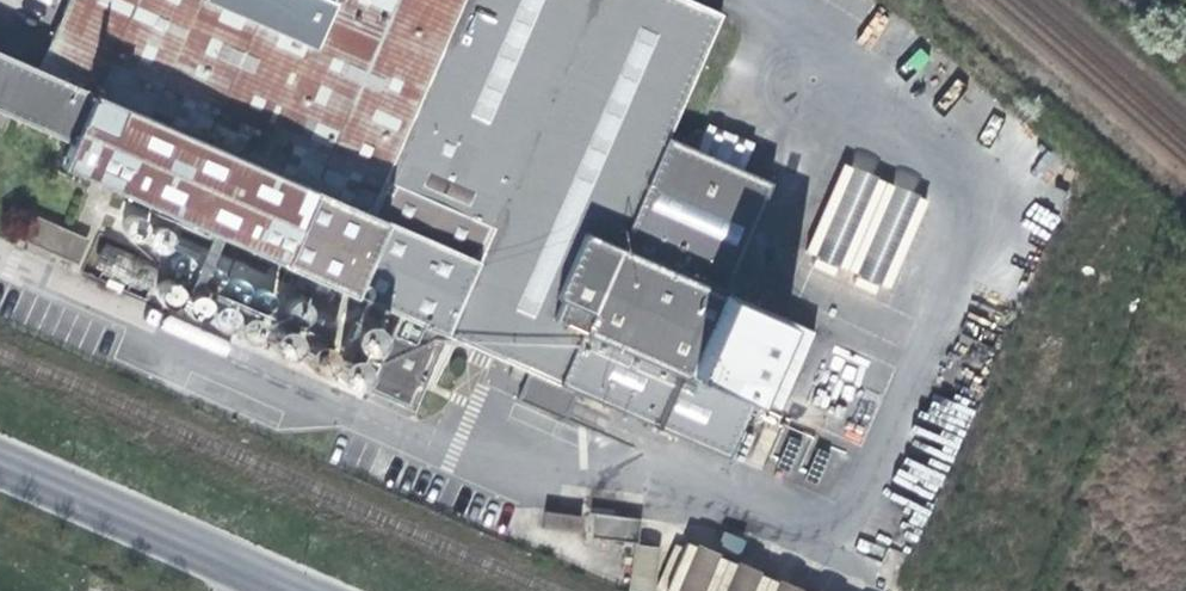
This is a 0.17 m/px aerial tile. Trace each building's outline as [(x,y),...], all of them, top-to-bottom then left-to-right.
[(10,116),(70,142),(60,166),(398,315),(364,389),(413,410),(445,336),(528,372),(516,399),(563,419),(574,392),(727,458),(753,400),(788,319),(724,290),(771,181),(742,169),(754,144),(733,136),(731,135),(721,160),(668,137),(721,13),(691,0),(67,0),(37,68),(0,51),(0,112),(10,116)] [(5,129),(10,116),(0,112),(0,127),(5,129)] [(806,254),(892,289),(929,197),(843,163),(806,254)] [(9,210),(7,245),(25,245),(27,211),(9,210)] [(37,221),(29,239),(76,260),(83,242),(37,221)] [(102,248),(102,269),(130,268),(130,247),(102,248)] [(184,254),(180,253),(176,254),(173,256),(170,259),(169,263),(169,267),(171,271),(174,273),(178,275),(182,275),(186,274),(189,271),(191,267),(191,263),(190,259),(188,256),(184,254)] [(216,267),(211,266),(207,267),(204,269),(201,272),(200,276),(200,280),(202,284),(205,287),(209,289),(213,289),(217,287),(220,284),(222,281),(223,277),(222,273),(219,269),(216,267)] [(241,278),(236,277),(232,278),(228,280),(226,283),(224,288),(225,292),(227,296),(230,299),(234,300),(238,300),(242,299),(246,296),(248,292),(248,288),(247,284),(244,280),(241,278)] [(171,279),(168,278),(164,279),(161,280),(158,282),(156,284),(155,287),(154,291),(154,294),(155,297),(157,300),(160,302),(162,304),(166,305),(169,305),(172,304),(175,302),(178,300),(179,297),(181,294),(181,291),(180,288),(179,284),(177,282),(174,280),(171,279)] [(265,288),(261,287),(257,288),(253,290),(250,294),(249,298),(249,302),(251,306),(254,309),(258,311),(263,311),(267,309),(270,306),(272,302),(273,298),(271,294),(269,290),(265,288)] [(198,291),(195,291),(192,291),(188,292),(186,294),(184,297),(182,300),(181,303),(182,306),(183,310),(184,312),(187,315),(190,316),(193,317),(196,317),(200,316),(203,315),(205,313),(207,310),(208,307),(208,303),(208,300),(206,297),(204,294),(201,292),(198,291)] [(225,302),(222,301),(219,302),(215,303),(213,305),(210,308),(209,311),(208,314),(208,317),(210,321),(211,323),(214,326),(217,328),(220,328),(224,328),(227,328),(230,326),(232,324),(234,321),(235,318),(235,314),(235,311),(234,308),(231,305),(229,303),(225,302)] [(252,314),(249,314),(246,314),(243,315),(240,317),(238,320),(236,323),(236,326),(236,330),(237,333),(239,336),(241,338),(244,340),(247,340),(251,340),(254,340),(257,338),(259,336),(261,333),(262,330),(262,326),(262,323),(260,320),(258,318),(256,316),(252,314)] [(788,319),(753,400),(779,411),(814,331),(788,319)] [(371,321),(367,321),(363,321),(360,322),(357,325),(354,328),(353,331),(352,335),(352,338),(353,342),(355,345),(358,348),(361,350),(365,351),(369,351),(372,350),(376,348),(378,345),(380,342),(382,339),(382,335),(381,331),(380,328),(377,325),(374,322),(371,321)] [(287,326),(283,326),(279,326),(276,327),(273,330),(270,332),(268,336),(268,340),(268,343),(269,347),(271,350),(274,353),(277,355),(281,356),(285,356),(288,355),(291,353),(294,350),(296,347),(297,344),(298,340),(297,336),(296,333),(293,330),(290,328),(287,326)] [(321,341),(317,340),(314,341),(310,342),(307,344),(305,347),(304,350),(303,354),(303,358),(304,361),(306,364),(309,367),(312,369),(315,369),(319,370),(323,369),(326,367),(328,364),(330,361),(332,358),(332,354),(331,351),(330,347),(327,345),(324,342),(321,341)] [(356,355),(352,354),(348,355),(345,356),(342,358),(339,361),(337,365),(337,369),(337,372),(338,376),(340,379),(343,382),(346,384),(350,385),(354,385),(357,384),(361,382),(363,379),(366,376),(367,373),(367,369),(366,365),(365,362),(362,359),(359,356),(356,355)] [(591,536),(637,543),(640,519),(590,513),(591,536)] [(665,590),(800,590),(686,542),(665,590)]
